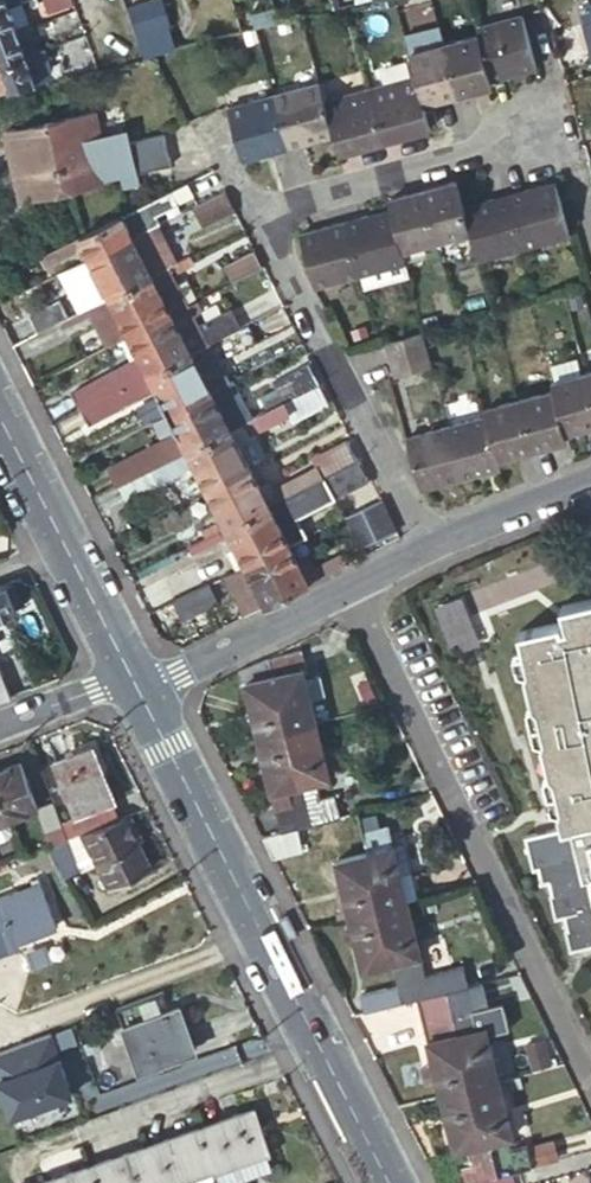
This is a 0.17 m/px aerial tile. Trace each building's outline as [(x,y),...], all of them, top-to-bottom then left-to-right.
[(26,26),(21,12),(16,14),(11,0),(0,0),(0,35),(26,26)] [(16,14),(21,12),(26,26),(37,22),(35,18),(29,0),(11,0),(16,14)] [(172,24),(165,0),(133,8),(140,32),(172,24)] [(524,12),(479,24),(481,32),(493,78),(539,65),(524,12)] [(26,26),(32,41),(42,37),(37,22),(26,26)] [(443,25),(409,34),(413,49),(447,40),(443,25)] [(3,60),(29,51),(29,50),(27,44),(32,42),(32,41),(26,26),(0,35),(0,51),(3,60)] [(139,36),(146,56),(159,52),(178,47),(173,27),(139,36)] [(481,32),(447,40),(460,92),(494,83),(493,78),(481,32)] [(460,92),(447,40),(413,49),(420,76),(427,101),(460,92)] [(29,50),(40,80),(41,80),(57,75),(48,41),(29,50)] [(3,60),(13,87),(40,80),(29,50),(29,51),(3,60)] [(13,87),(3,60),(0,51),(0,88),(1,90),(13,87)] [(420,76),(374,88),(388,139),(433,127),(427,101),(420,76)] [(323,81),(278,93),(292,145),(337,132),(328,100),(323,81)] [(388,139),(374,88),(328,100),(337,132),(342,151),(388,139)] [(292,145),(278,93),(226,108),(240,159),(292,145)] [(97,113),(52,123),(57,143),(101,133),(97,113)] [(207,149),(191,115),(161,122),(170,158),(207,149)] [(170,158),(161,122),(132,129),(141,164),(170,158)] [(57,143),(52,123),(9,133),(14,153),(57,143)] [(101,133),(57,143),(60,152),(69,187),(112,177),(101,133)] [(57,143),(14,153),(24,198),(69,187),(60,152),(57,143)] [(424,188),(438,241),(473,232),(465,205),(458,179),(424,188)] [(525,246),(571,234),(557,181),(511,193),(525,246)] [(190,182),(104,223),(114,242),(158,220),(162,218),(158,212),(196,193),(190,182)] [(226,186),(194,202),(205,223),(237,207),(226,186)] [(393,207),(404,249),(438,241),(424,188),(390,197),(393,207)] [(480,258),(525,246),(511,193),(465,205),(473,232),(480,258)] [(346,219),(360,271),(406,259),(404,249),(393,207),(346,219)] [(302,231),(314,282),(360,271),(346,219),(302,231)] [(171,264),(179,260),(158,220),(114,242),(134,283),(171,264)] [(104,223),(82,234),(77,236),(43,253),(47,261),(64,252),(66,254),(81,246),(86,256),(91,253),(114,242),(104,223)] [(86,256),(65,266),(77,290),(85,307),(90,305),(134,283),(114,242),(91,253),(86,256)] [(235,280),(264,265),(255,248),(226,262),(235,280)] [(190,302),(171,264),(134,283),(153,321),(174,310),(190,302)] [(134,283),(90,305),(94,312),(109,343),(131,332),(153,321),(134,283)] [(85,307),(77,290),(62,298),(71,314),(73,313),(85,307)] [(31,313),(40,330),(66,317),(71,314),(62,298),(31,313)] [(174,310),(153,321),(173,360),(241,325),(233,308),(201,324),(195,312),(203,308),(198,298),(190,302),(174,310)] [(85,307),(73,313),(77,321),(94,312),(90,305),(85,307)] [(71,314),(66,317),(70,325),(77,321),(73,313),(71,314)] [(264,338),(254,319),(248,321),(241,325),(173,360),(195,404),(215,393),(220,390),(218,386),(231,380),(220,360),(264,338)] [(153,321),(131,332),(142,355),(83,385),(91,401),(173,360),(153,321)] [(423,331),(386,341),(390,357),(428,347),(423,331)] [(428,347),(390,357),(395,375),(432,366),(428,347)] [(552,381),(585,372),(581,355),(547,364),(552,381)] [(173,360),(91,401),(100,418),(130,403),(128,400),(157,384),(159,388),(168,406),(164,408),(168,417),(172,415),(181,431),(112,465),(121,482),(151,467),(168,458),(185,450),(211,436),(195,404),(173,360)] [(211,436),(321,382),(311,362),(275,380),(281,391),(240,412),(237,406),(225,412),(215,393),(195,404),(211,436)] [(590,425),(590,393),(585,372),(552,381),(553,388),(565,432),(590,425)] [(330,401),(321,382),(211,436),(231,475),(252,464),(239,438),(243,436),(241,431),(289,407),(295,418),(330,401)] [(128,400),(130,403),(159,388),(157,384),(128,400)] [(567,439),(565,432),(553,388),(519,397),(533,448),(567,439)] [(519,397),(484,406),(486,413),(498,457),(533,448),(519,397)] [(499,464),(498,457),(486,413),(447,424),(461,475),(499,464)] [(422,486),(461,475),(447,424),(407,435),(422,486)] [(194,456),(208,486),(231,475),(211,436),(185,450),(189,458),(194,456)] [(262,485),(252,464),(231,475),(250,513),(360,457),(350,438),(315,455),(321,467),(273,491),(268,481),(262,485)] [(270,552),(291,542),(308,534),(298,513),(369,476),(360,457),(250,513),(270,552)] [(168,458),(151,467),(156,476),(173,467),(168,458)] [(231,475),(208,486),(224,517),(219,519),(223,527),(250,513),(231,475)] [(394,524),(382,498),(363,507),(376,533),(394,524)] [(363,507),(347,515),(360,541),(376,533),(363,507)] [(270,552),(250,513),(223,527),(227,535),(232,533),(235,539),(247,563),(270,552)] [(223,527),(219,519),(203,527),(207,535),(223,527)] [(186,535),(190,544),(207,535),(203,527),(186,535)] [(227,535),(223,527),(207,535),(211,543),(227,535)] [(232,533),(227,535),(230,541),(235,539),(232,533)] [(207,535),(190,544),(194,551),(211,543),(207,535)] [(467,592),(473,611),(572,578),(558,537),(446,575),(453,596),(467,592)] [(270,552),(291,594),(351,563),(347,555),(312,573),(306,561),(301,564),(291,542),(270,552)] [(205,584),(227,627),(291,594),(270,552),(247,563),(205,584)] [(7,585),(0,588),(0,619),(18,612),(16,607),(24,604),(17,586),(9,589),(7,585)] [(187,592),(155,608),(164,627),(196,611),(187,592)] [(563,604),(568,624),(561,626),(560,621),(521,630),(568,825),(526,836),(534,871),(540,869),(544,886),(549,885),(559,921),(564,919),(573,954),(590,950),(590,894),(586,875),(590,874),(590,597),(563,604)] [(301,646),(270,654),(274,672),(277,672),(284,698),(278,699),(284,725),(316,717),(310,696),(306,675),(303,665),(306,664),(301,646)] [(270,654),(239,669),(242,681),(246,679),(259,731),(269,728),(284,725),(278,699),(284,698),(277,672),(274,672),(270,654)] [(321,671),(306,675),(310,696),(326,692),(321,671)] [(316,717),(284,725),(285,727),(292,754),(297,753),(304,780),(301,780),(312,822),(354,811),(349,789),(324,795),(320,776),(330,773),(316,717)] [(269,728),(259,731),(273,787),(283,785),(288,803),(270,808),(276,831),(295,826),(312,822),(301,780),(304,780),(297,753),(292,754),(285,727),(284,725),(269,728)] [(89,831),(119,819),(113,805),(117,803),(95,748),(56,763),(77,818),(81,816),(87,831),(89,831)] [(0,770),(0,793),(10,818),(38,806),(21,762),(0,770)] [(11,838),(15,829),(10,818),(0,793),(0,842),(11,838)] [(64,823),(55,800),(38,806),(53,844),(70,838),(64,823)] [(387,840),(378,804),(359,810),(369,849),(394,843),(403,880),(414,878),(403,836),(387,840)] [(64,823),(70,838),(72,837),(87,831),(81,816),(77,818),(64,823)] [(153,867),(127,816),(119,819),(89,831),(98,849),(103,857),(97,860),(111,888),(153,867)] [(265,833),(270,850),(271,853),(300,845),(295,826),(276,831),(265,833)] [(83,856),(98,849),(89,831),(87,831),(72,837),(83,856)] [(418,895),(414,878),(403,880),(394,843),(369,849),(375,876),(368,878),(375,906),(407,898),(418,895)] [(341,914),(351,912),(375,906),(368,878),(375,876),(369,849),(366,850),(338,857),(345,884),(350,907),(345,908),(339,909),(341,914)] [(7,862),(0,865),(0,872),(10,868),(7,862)] [(61,926),(44,882),(37,885),(0,900),(0,954),(24,944),(23,940),(61,926)] [(345,884),(339,886),(345,908),(350,907),(345,884)] [(421,954),(407,898),(375,906),(382,934),(388,932),(395,960),(421,954)] [(375,906),(351,912),(355,927),(358,939),(365,967),(392,961),(395,960),(388,932),(382,934),(375,906)] [(72,955),(61,926),(23,940),(24,944),(34,970),(72,955)] [(355,927),(346,929),(349,942),(358,939),(355,927)] [(448,991),(468,986),(463,966),(426,974),(421,954),(395,960),(392,961),(398,985),(402,1002),(420,998),(448,991)] [(467,1084),(500,1076),(499,1073),(489,1035),(511,1030),(505,1002),(490,1006),(484,982),(468,986),(448,991),(450,1000),(456,1026),(460,1025),(466,1051),(460,1052),(467,1084)] [(361,994),(365,1011),(402,1002),(398,985),(361,994)] [(439,1074),(442,1089),(467,1084),(460,1052),(466,1051),(460,1025),(456,1026),(450,1000),(448,991),(420,998),(423,1007),(434,1055),(439,1074)] [(119,1009),(128,1033),(175,1016),(166,992),(119,1009)] [(198,1055),(183,1013),(175,1016),(128,1033),(143,1075),(198,1055)] [(549,1062),(544,1037),(526,1041),(532,1066),(549,1062)] [(434,1055),(423,1058),(427,1077),(439,1074),(434,1055)] [(506,1075),(508,1086),(522,1083),(520,1072),(506,1075)] [(502,1088),(500,1076),(467,1084),(472,1106),(478,1105),(486,1140),(492,1139),(501,1174),(514,1171),(523,1168),(533,1166),(532,1163),(528,1146),(526,1137),(511,1141),(510,1134),(514,1133),(502,1088)] [(479,1180),(481,1179),(501,1174),(492,1139),(486,1140),(478,1105),(472,1106),(467,1084),(442,1089),(457,1148),(471,1144),(476,1162),(461,1166),(465,1182),(467,1182),(479,1180)] [(256,1106),(201,1126),(215,1166),(216,1168),(265,1150),(269,1149),(259,1124),(263,1123),(256,1106)] [(201,1126),(146,1146),(159,1182),(168,1182),(215,1166),(201,1126)] [(555,1140),(528,1146),(532,1163),(559,1156),(555,1140)] [(91,1165),(98,1182),(159,1182),(146,1146),(91,1165)] [(221,1182),(238,1182),(273,1171),(265,1150),(216,1168),(221,1182)] [(91,1165),(41,1182),(98,1182),(91,1165)] [(481,1179),(482,1182),(517,1182),(514,1171),(501,1174),(481,1179)]
